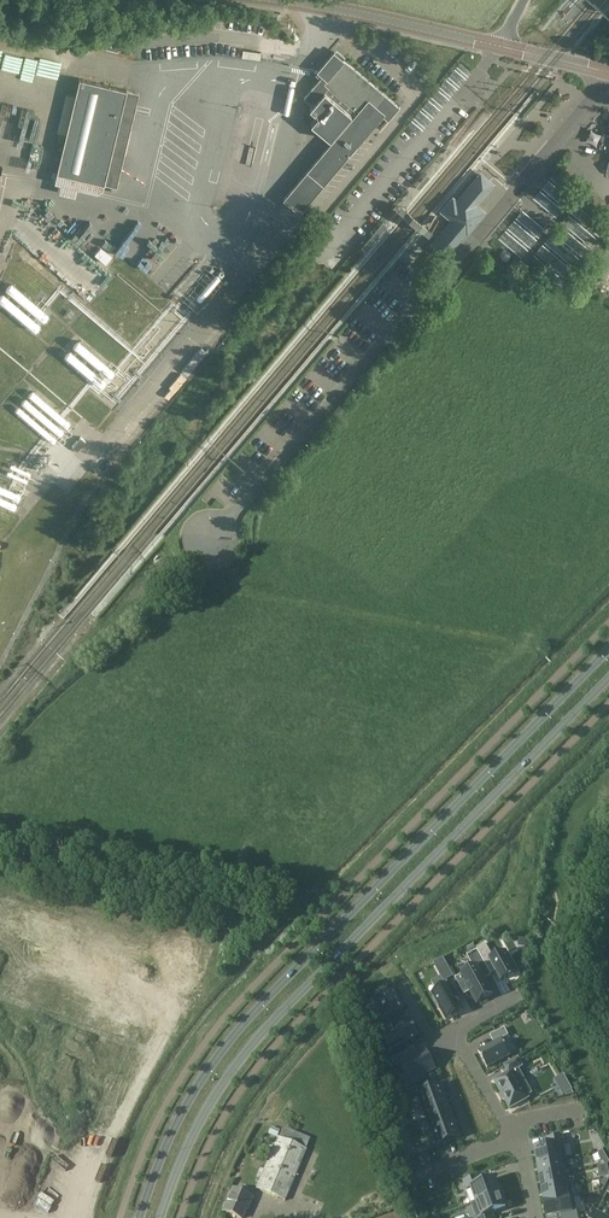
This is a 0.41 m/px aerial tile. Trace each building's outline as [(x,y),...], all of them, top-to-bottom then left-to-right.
[(101,47),(104,34),(91,31),(88,43),(101,47)] [(104,34),(101,47),(117,51),(120,38),(104,34)] [(9,51),(10,44),(1,43),(0,47),(0,50),(9,51)] [(16,65),(18,46),(10,45),(8,64),(16,65)] [(49,68),(52,55),(20,47),(18,55),(29,58),(23,81),(42,85),(43,80),(56,83),(59,71),(49,68)] [(239,54),(258,57),(259,50),(240,47),(239,54)] [(311,123),(332,141),(284,199),(300,213),(374,125),(380,130),(399,106),(398,107),(333,52),(317,71),(323,75),(304,97),(313,104),(309,108),(318,115),(311,123)] [(79,78),(72,110),(57,173),(104,184),(127,90),(79,78)] [(6,155),(13,128),(2,124),(5,113),(11,114),(13,106),(0,103),(0,153),(6,155)] [(10,145),(30,150),(40,113),(30,110),(31,106),(21,104),(10,145)] [(603,135),(600,147),(608,149),(608,136),(603,135)] [(180,176),(183,168),(164,160),(161,167),(180,176)] [(496,184),(481,172),(457,200),(453,197),(440,212),(444,216),(450,221),(430,245),(445,258),(466,234),(467,234),(486,211),(479,205),(496,184)] [(416,187),(420,190),(430,177),(427,174),(416,187)] [(58,212),(53,219),(59,224),(64,217),(58,212)] [(67,230),(72,220),(65,216),(60,225),(67,230)] [(2,231),(90,299),(109,275),(55,233),(47,244),(22,224),(20,226),(11,219),(2,231)] [(388,227),(383,222),(361,248),(366,252),(388,227)] [(141,239),(144,234),(129,225),(115,249),(144,267),(156,247),(141,239)] [(154,280),(180,247),(174,243),(162,258),(158,255),(144,272),(154,280)] [(95,255),(105,263),(111,257),(101,249),(95,255)] [(337,252),(334,260),(342,263),(345,255),(337,252)] [(191,266),(174,291),(180,295),(197,269),(191,266)] [(65,345),(57,355),(98,388),(113,370),(71,337),(64,345),(65,345)] [(332,375),(337,381),(344,374),(339,368),(332,375)] [(27,390),(22,396),(23,397),(17,404),(16,403),(10,410),(54,441),(69,420),(27,390)] [(80,437),(72,447),(77,451),(85,441),(80,437)] [(593,934),(590,945),(606,950),(608,940),(608,938),(593,934)] [(473,944),(467,947),(469,952),(476,949),(473,944)] [(485,944),(476,948),(489,971),(495,969),(496,972),(501,981),(514,974),(510,966),(513,964),(506,951),(493,958),(485,944)] [(474,969),(455,979),(464,995),(470,992),(477,1003),(493,994),(485,980),(492,976),(484,963),(474,969)] [(440,997),(433,1000),(439,1010),(441,1009),(448,1022),(458,1016),(457,1014),(462,1011),(461,1009),(462,1008),(458,1002),(458,1003),(449,987),(438,993),(440,997)] [(404,1010),(393,991),(370,1004),(381,1023),(404,1010)] [(386,1020),(381,1023),(374,1027),(377,1034),(390,1027),(386,1020)] [(390,1029),(378,1036),(382,1042),(386,1040),(394,1054),(419,1040),(411,1025),(394,1035),(390,1029)] [(494,1044),(478,1052),(487,1068),(510,1056),(501,1040),(509,1036),(504,1028),(490,1036),(494,1044)] [(403,1054),(392,1060),(396,1067),(401,1065),(410,1082),(436,1069),(427,1051),(407,1062),(403,1054)] [(508,1072),(494,1080),(509,1108),(528,1097),(527,1095),(531,1092),(517,1067),(521,1065),(517,1058),(504,1065),(508,1072)] [(441,1085),(417,1093),(422,1107),(446,1098),(441,1085)] [(446,1098),(422,1107),(427,1120),(451,1111),(446,1098)] [(451,1111),(427,1120),(432,1133),(455,1124),(451,1111)] [(455,1124),(432,1133),(437,1146),(460,1138),(455,1124)] [(271,1127),(268,1134),(277,1138),(280,1131),(271,1127)] [(548,1147),(535,1150),(538,1165),(567,1159),(564,1144),(563,1144),(562,1136),(547,1139),(548,1147)] [(284,1202),(306,1151),(278,1139),(256,1190),(284,1202)] [(598,1153),(605,1165),(608,1164),(608,1162),(602,1151),(598,1153)] [(567,1159),(538,1165),(540,1177),(570,1172),(567,1159)] [(598,1167),(600,1179),(608,1177),(608,1173),(607,1165),(598,1167)] [(570,1172),(540,1177),(543,1190),(572,1185),(572,1184),(566,1185),(564,1173),(570,1172)] [(477,1203),(503,1194),(500,1187),(498,1188),(495,1179),(481,1185),(478,1177),(464,1182),(467,1190),(471,1188),(477,1203)] [(572,1185),(543,1190),(545,1203),(574,1197),(572,1185)] [(223,1211),(239,1217),(242,1217),(245,1209),(247,1210),(252,1198),(232,1190),(223,1211)] [(477,1203),(482,1217),(481,1217),(493,1217),(492,1214),(506,1209),(503,1201),(505,1200),(503,1194),(477,1203)] [(545,1203),(548,1217),(561,1215),(562,1217),(577,1217),(576,1212),(577,1212),(574,1197),(545,1203)]
